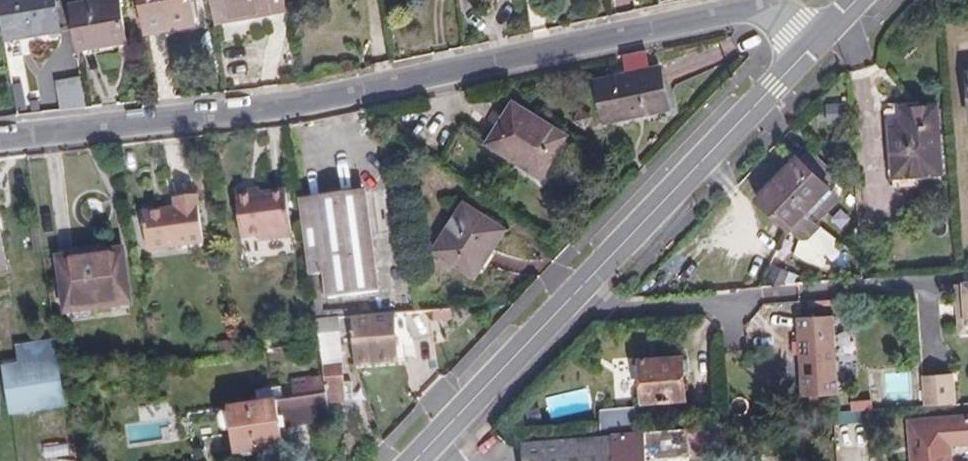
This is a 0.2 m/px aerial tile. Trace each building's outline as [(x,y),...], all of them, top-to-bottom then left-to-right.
[(44,24),(45,31),(58,29),(54,0),(0,0),(0,18),(2,31),(44,24)] [(69,4),(77,50),(127,40),(119,0),(92,0),(69,4)] [(167,24),(195,20),(192,0),(139,0),(145,33),(168,30),(167,24)] [(215,22),(288,11),(287,0),(211,0),(215,22)] [(168,30),(196,25),(195,20),(167,24),(168,30)] [(2,31),(3,38),(45,31),(44,24),(2,31)] [(636,115),(635,107),(667,101),(660,66),(595,79),(604,122),(636,115)] [(61,111),(87,107),(82,75),(56,79),(61,111)] [(541,177),(567,134),(514,101),(488,144),(541,177)] [(636,115),(669,108),(667,101),(635,107),(636,115)] [(943,173),(938,103),(889,107),(894,176),(943,173)] [(829,187),(838,178),(807,148),(798,158),(796,157),(756,199),(805,245),(824,226),(819,220),(840,197),(829,187)] [(261,194),(254,194),(254,189),(236,191),(242,237),(258,235),(259,240),(292,237),(286,190),(261,194)] [(299,198),(310,275),(319,274),(323,274),(327,298),(378,291),(364,190),(299,198)] [(174,198),(175,208),(143,213),(148,249),(203,242),(197,195),(174,198)] [(474,276),(504,229),(464,202),(434,250),(474,276)] [(0,217),(0,271),(10,269),(0,217)] [(131,303),(124,248),(57,257),(65,313),(131,303)] [(360,316),(358,309),(324,311),(319,274),(310,275),(315,310),(316,319),(360,316)] [(966,285),(959,286),(964,334),(967,333),(967,301),(966,285)] [(354,365),(397,362),(393,313),(360,316),(316,319),(319,340),(324,376),(328,403),(353,401),(352,382),(343,383),(340,335),(352,334),(354,365)] [(855,392),(847,314),(811,317),(813,341),(807,342),(808,355),(814,354),(818,396),(855,392)] [(57,340),(16,346),(19,363),(2,366),(11,416),(68,407),(65,386),(60,357),(57,340)] [(686,400),(683,356),(639,359),(642,403),(686,400)] [(963,403),(961,373),(931,375),(933,405),(963,403)] [(284,447),(281,426),(330,420),(328,403),(324,376),(292,380),(294,399),(283,400),(281,388),(269,389),(270,401),(228,407),(229,411),(223,411),(219,417),(220,427),(225,431),(231,431),(235,454),(284,447)] [(602,425),(635,425),(634,409),(601,409),(602,425)] [(909,420),(911,445),(916,444),(917,451),(912,452),(912,460),(952,460),(951,445),(967,443),(967,415),(909,420)] [(727,452),(725,422),(523,441),(525,460),(649,460),(649,459),(727,452)]
